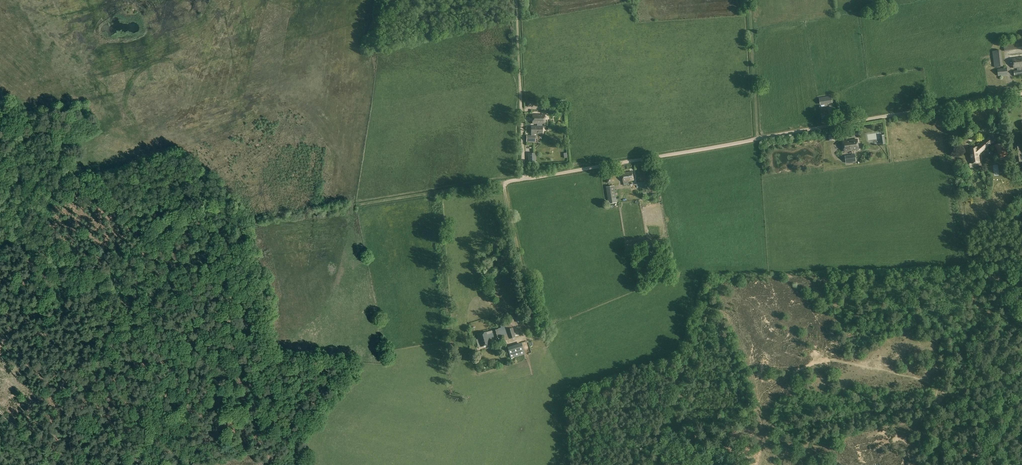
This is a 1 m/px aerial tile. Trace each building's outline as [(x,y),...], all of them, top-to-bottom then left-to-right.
[(1003,45),(1005,52),(1021,48),(1021,42),(1003,45)] [(1003,66),(1001,50),(992,51),(994,68),(1003,66)] [(1012,59),(1014,68),(1021,67),(1021,57),(1012,59)] [(999,76),(1008,75),(1007,68),(998,69),(999,76)] [(544,124),(544,115),(533,115),(532,124),(544,124)] [(542,134),(542,126),(531,126),(531,134),(531,135),(534,135),(534,134),(542,134)] [(993,142),(989,137),(977,147),(970,148),(972,163),(980,162),(979,154),(993,142)] [(859,150),(858,139),(843,141),(845,152),(859,150)] [(1001,158),(1009,154),(1002,142),(994,146),(1001,158)] [(1021,161),(1021,154),(1021,144),(1013,145),(1016,162),(1021,161)] [(845,156),(846,163),(856,162),(855,154),(845,156)] [(633,180),(632,172),(622,174),(623,182),(633,180)] [(606,187),(608,199),(616,198),(615,186),(606,187)] [(507,329),(507,330),(508,334),(509,338),(515,336),(512,327),(507,329)] [(486,332),(478,334),(479,338),(479,339),(481,346),(490,344),(489,338),(494,337),(495,338),(500,337),(499,332),(498,329),(493,331),(493,332),(487,334),(486,332)] [(518,345),(510,349),(513,354),(521,351),(518,345)]
